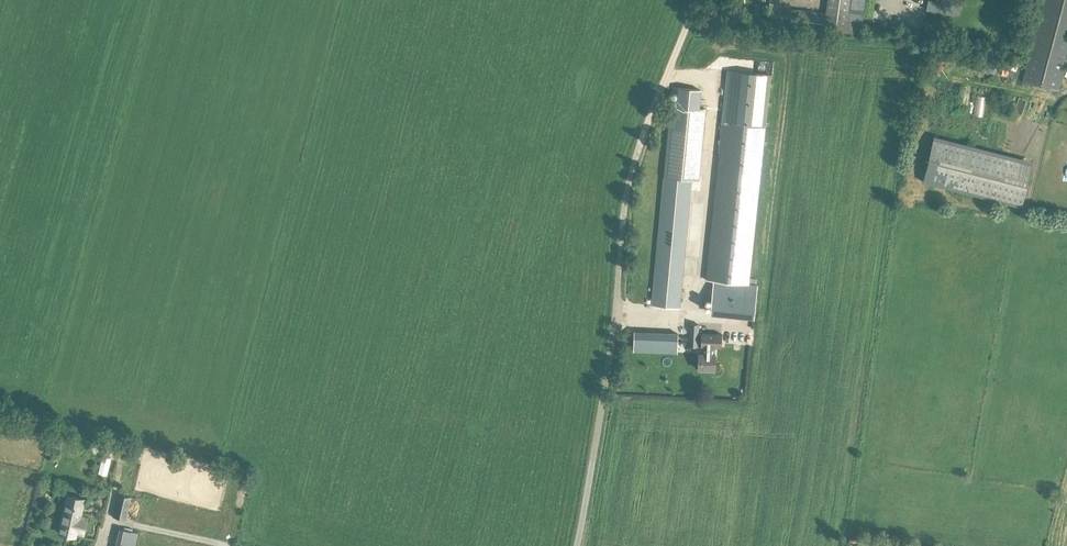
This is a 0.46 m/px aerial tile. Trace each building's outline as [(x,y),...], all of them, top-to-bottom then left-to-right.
[(826,29),(861,34),(866,0),(830,0),(826,29)] [(1022,81),(1059,91),(1066,67),(1066,0),(1044,0),(1022,81)] [(799,10),(796,28),(822,31),(824,23),(825,13),(799,10)] [(980,69),(993,71),(994,62),(981,61),(980,69)] [(1009,72),(1008,64),(997,64),(997,72),(1009,72)] [(728,71),(720,150),(763,155),(771,75),(728,71)] [(671,106),(664,176),(692,179),(699,180),(706,109),(671,106)] [(1009,178),(1014,159),(924,137),(920,156),(1009,178)] [(755,319),(757,299),(758,285),(750,284),(763,155),(720,150),(706,280),(714,281),(710,314),(755,319)] [(664,176),(652,305),(681,308),(692,179),(664,176)] [(690,324),(689,346),(698,346),(698,333),(699,324),(690,324)] [(634,351),(678,353),(679,334),(635,332),(634,351)] [(722,334),(698,333),(698,346),(703,347),(703,354),(700,354),(699,369),(715,370),(716,354),(715,354),(715,347),(721,347),(722,334)] [(671,391),(681,390),(681,382),(670,382),(671,391)] [(62,440),(49,437),(47,446),(60,450),(62,440)] [(143,458),(145,448),(130,444),(127,454),(143,458)] [(118,494),(113,517),(127,520),(132,497),(118,494)] [(84,537),(88,516),(80,515),(83,499),(68,496),(60,533),(75,536),(75,535),(84,537)]
